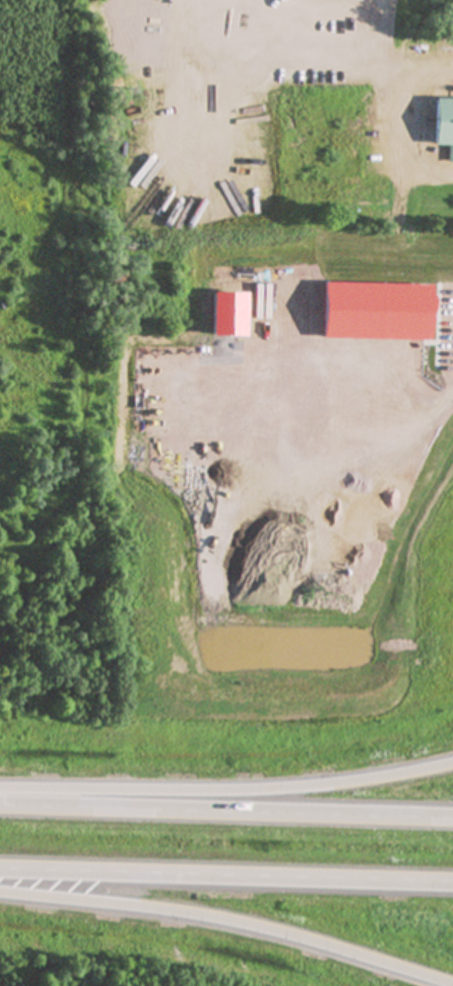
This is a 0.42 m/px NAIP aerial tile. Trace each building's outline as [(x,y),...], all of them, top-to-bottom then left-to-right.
[(433,99),(432,146),(446,146),(446,163),(452,163),(452,99),(433,99)]
